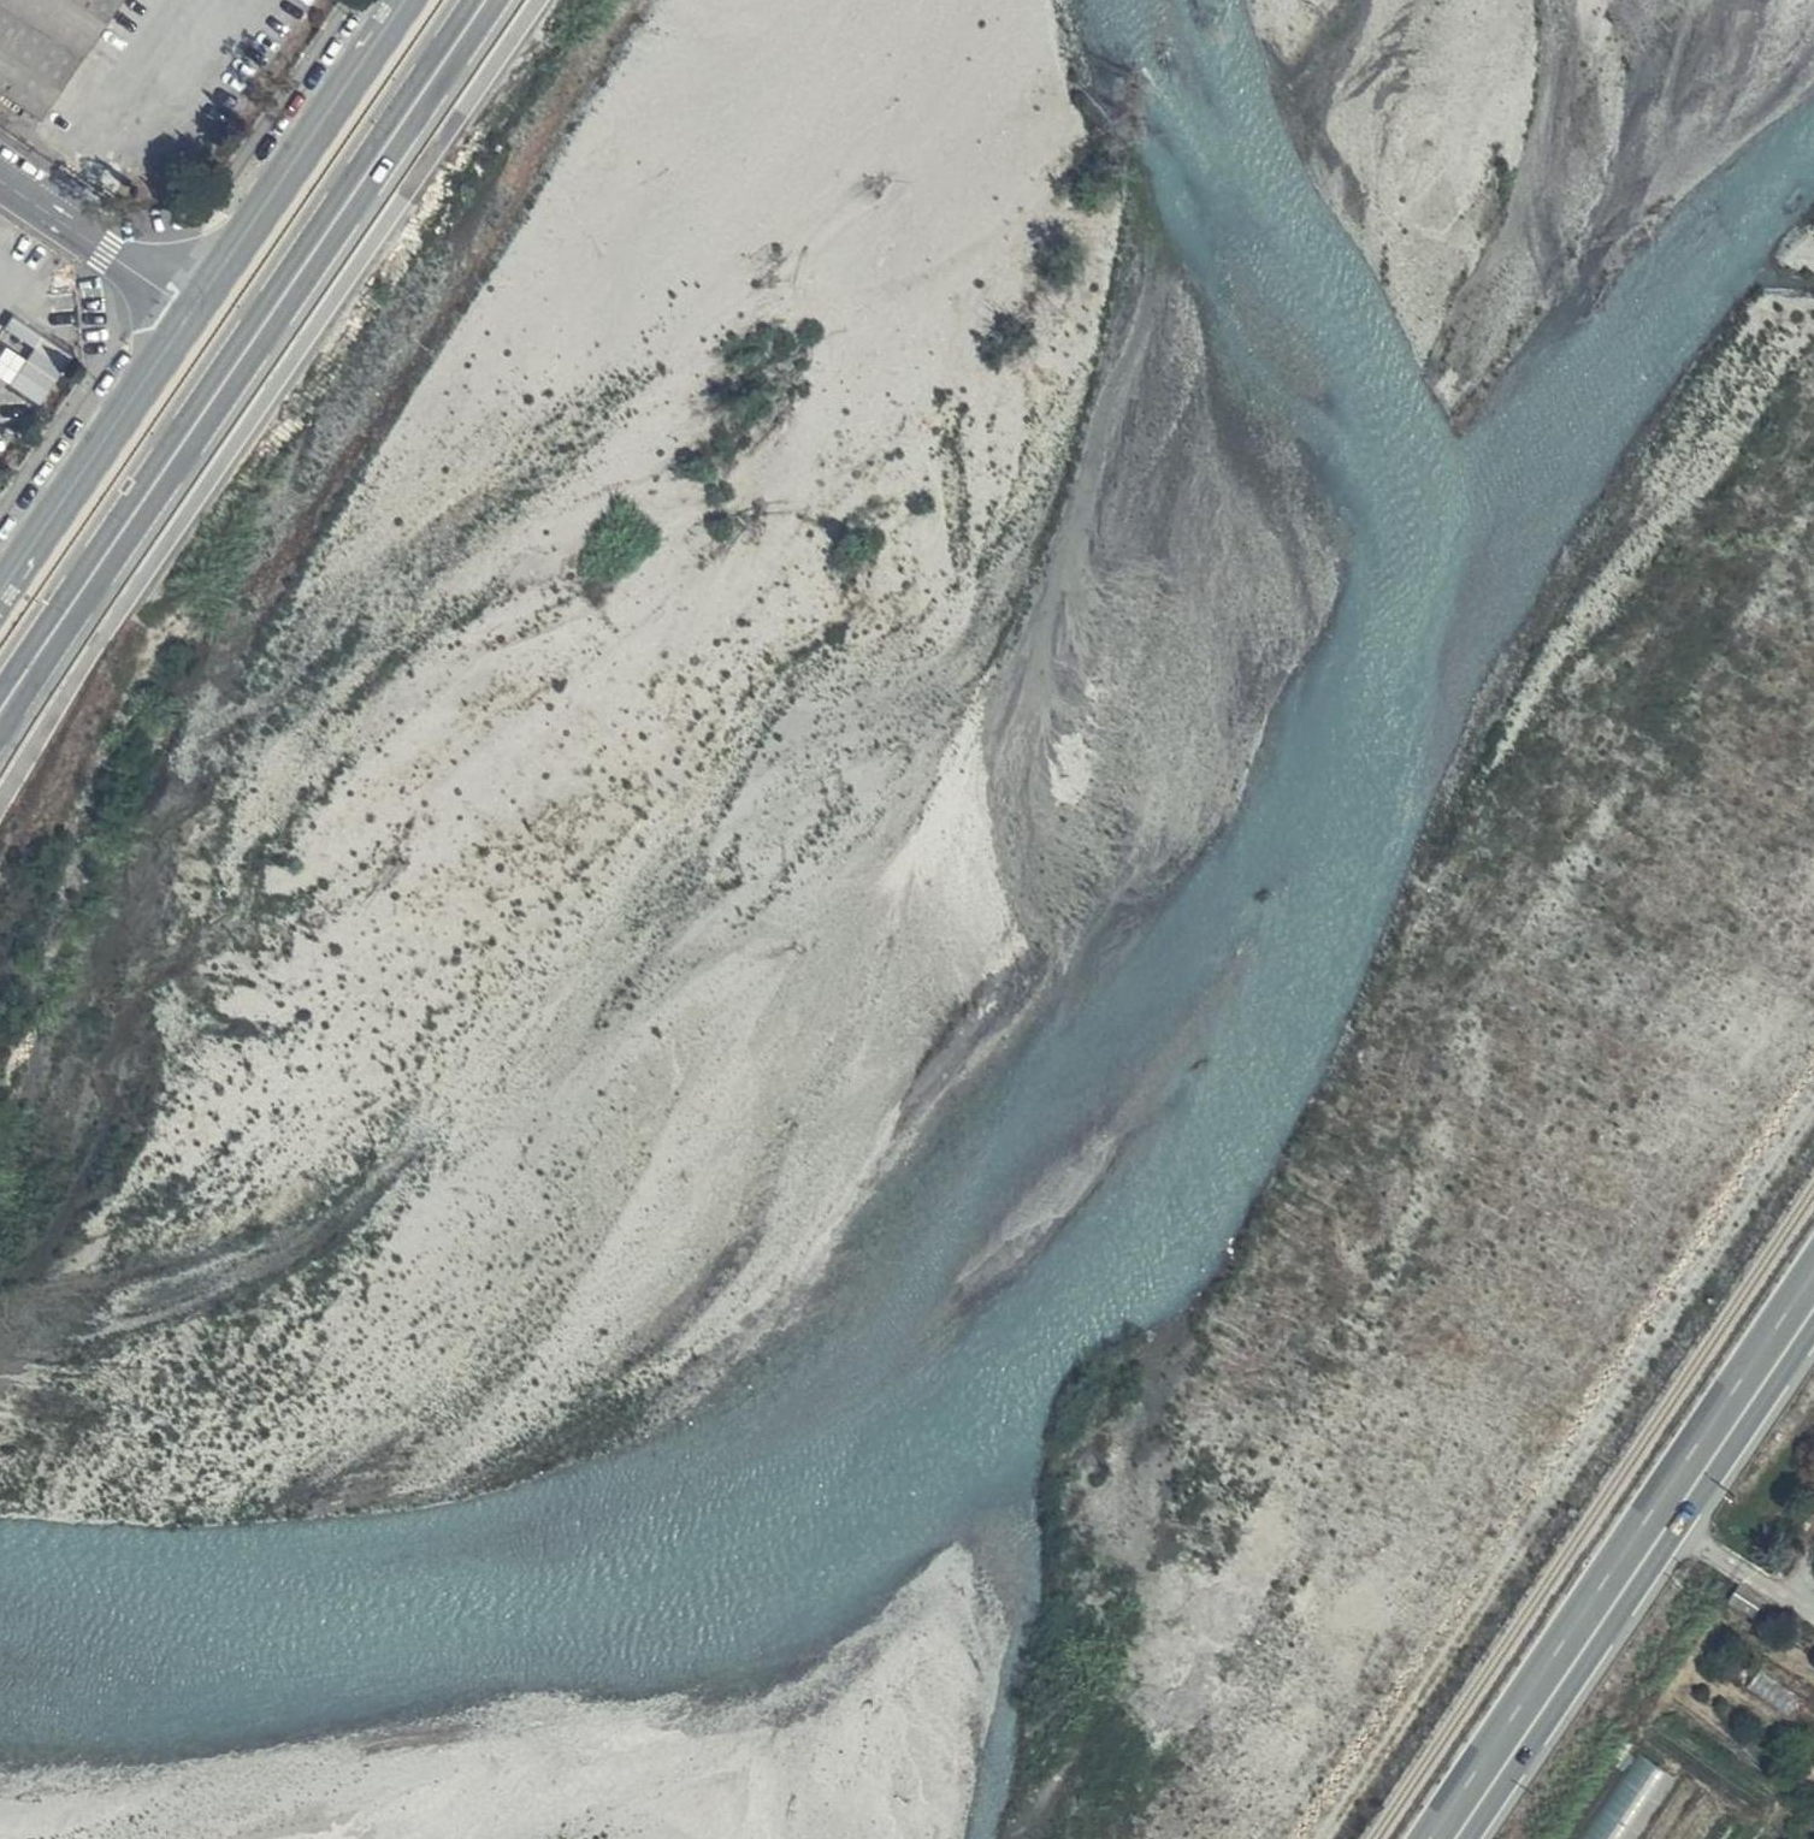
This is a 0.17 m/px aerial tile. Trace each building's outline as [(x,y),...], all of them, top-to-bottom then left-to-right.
[(39,122),(120,0),(0,0),(0,95),(39,122)] [(16,380),(46,399),(62,373),(31,355),(16,380)] [(1579,1838),(1630,1838),(1673,1768),(1636,1746),(1579,1838)]
